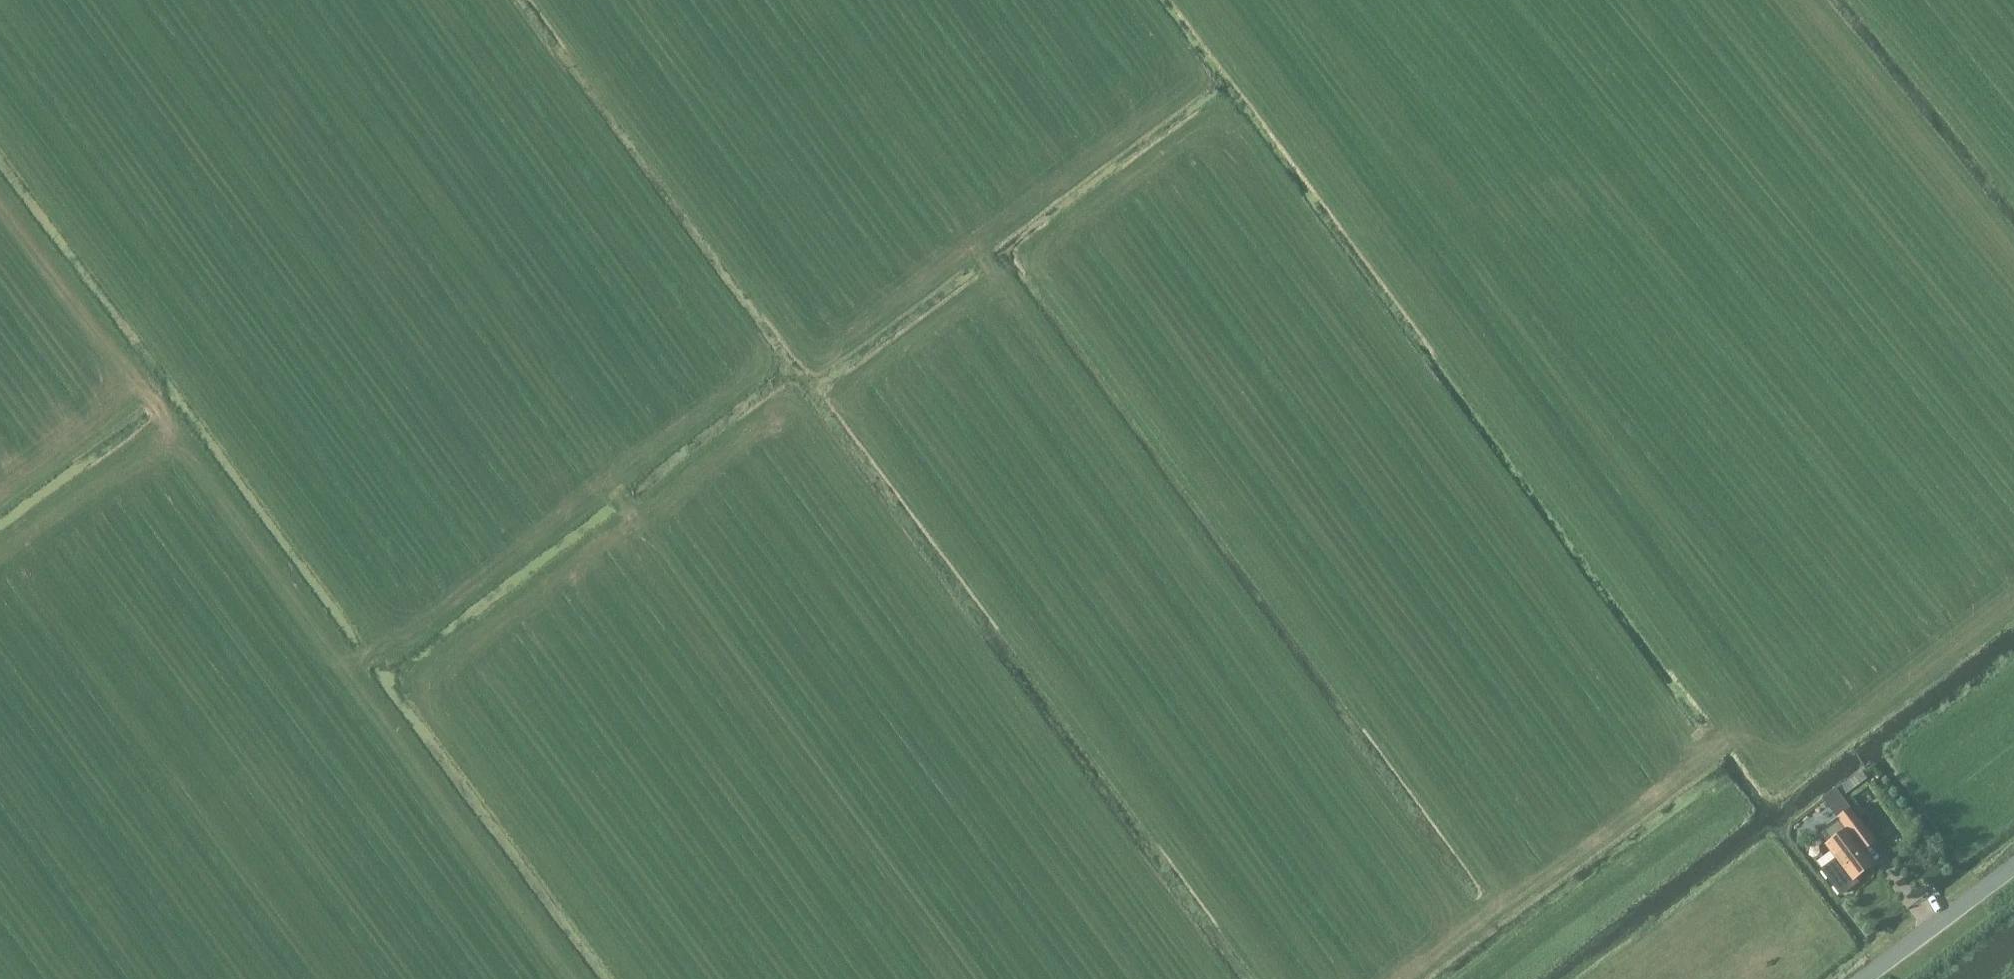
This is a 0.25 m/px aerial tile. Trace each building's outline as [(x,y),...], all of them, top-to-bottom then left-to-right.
[(1834,818),(1817,832),(1825,843),(1836,857),(1821,868),(1840,892),(1856,880),(1854,878),(1874,863),(1856,838),(1865,832),(1847,808),(1833,789),(1822,797),(1836,816),(1834,818)]
